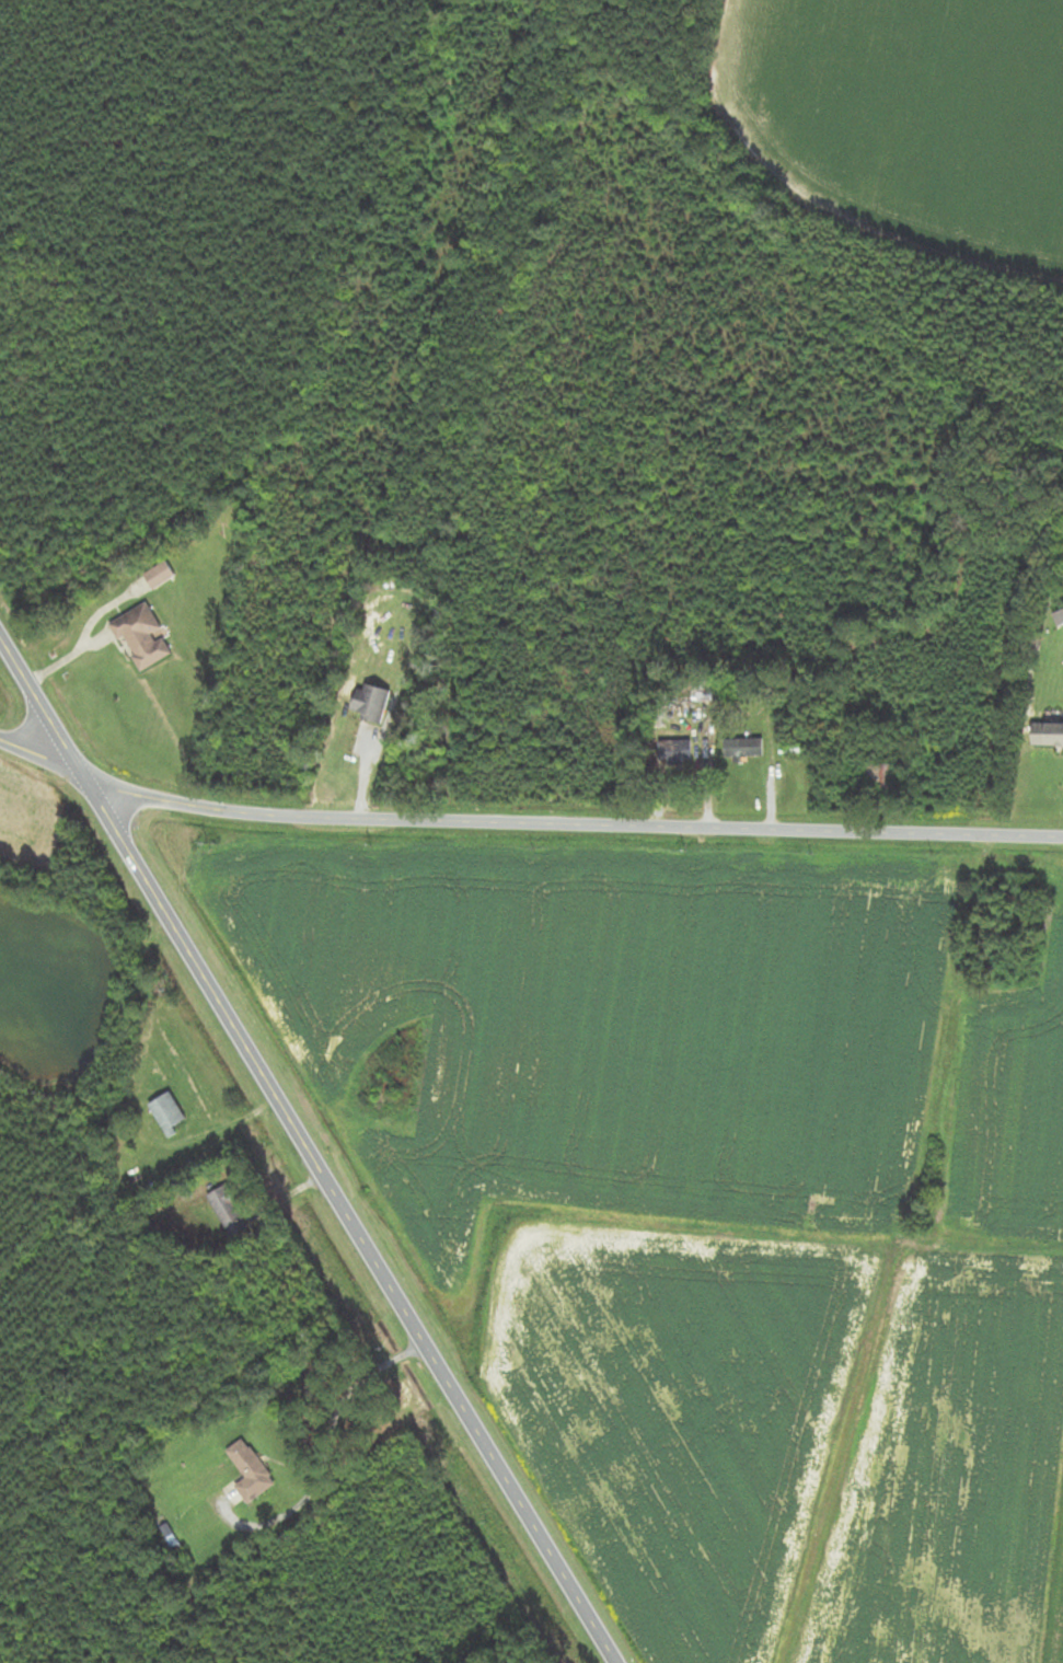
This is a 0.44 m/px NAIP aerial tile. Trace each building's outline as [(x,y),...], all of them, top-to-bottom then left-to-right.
[(145,603),(110,621),(136,672),(171,654),(145,603)] [(691,702),(712,702),(712,682),(691,682),(691,702)] [(380,719),(386,689),(360,683),(354,713),(380,719)] [(1029,724),(1029,746),(1062,746),(1062,724),(1029,724)] [(761,758),(761,739),(723,739),(723,758),(761,758)] [(867,764),(867,797),(895,797),(895,764),(867,764)] [(185,1119),(168,1091),(146,1105),(164,1133),(185,1119)] [(205,1196),(230,1238),(249,1227),(224,1184),(205,1196)] [(274,1486),(244,1438),(225,1450),(243,1480),(234,1486),(245,1504),(274,1486)]
